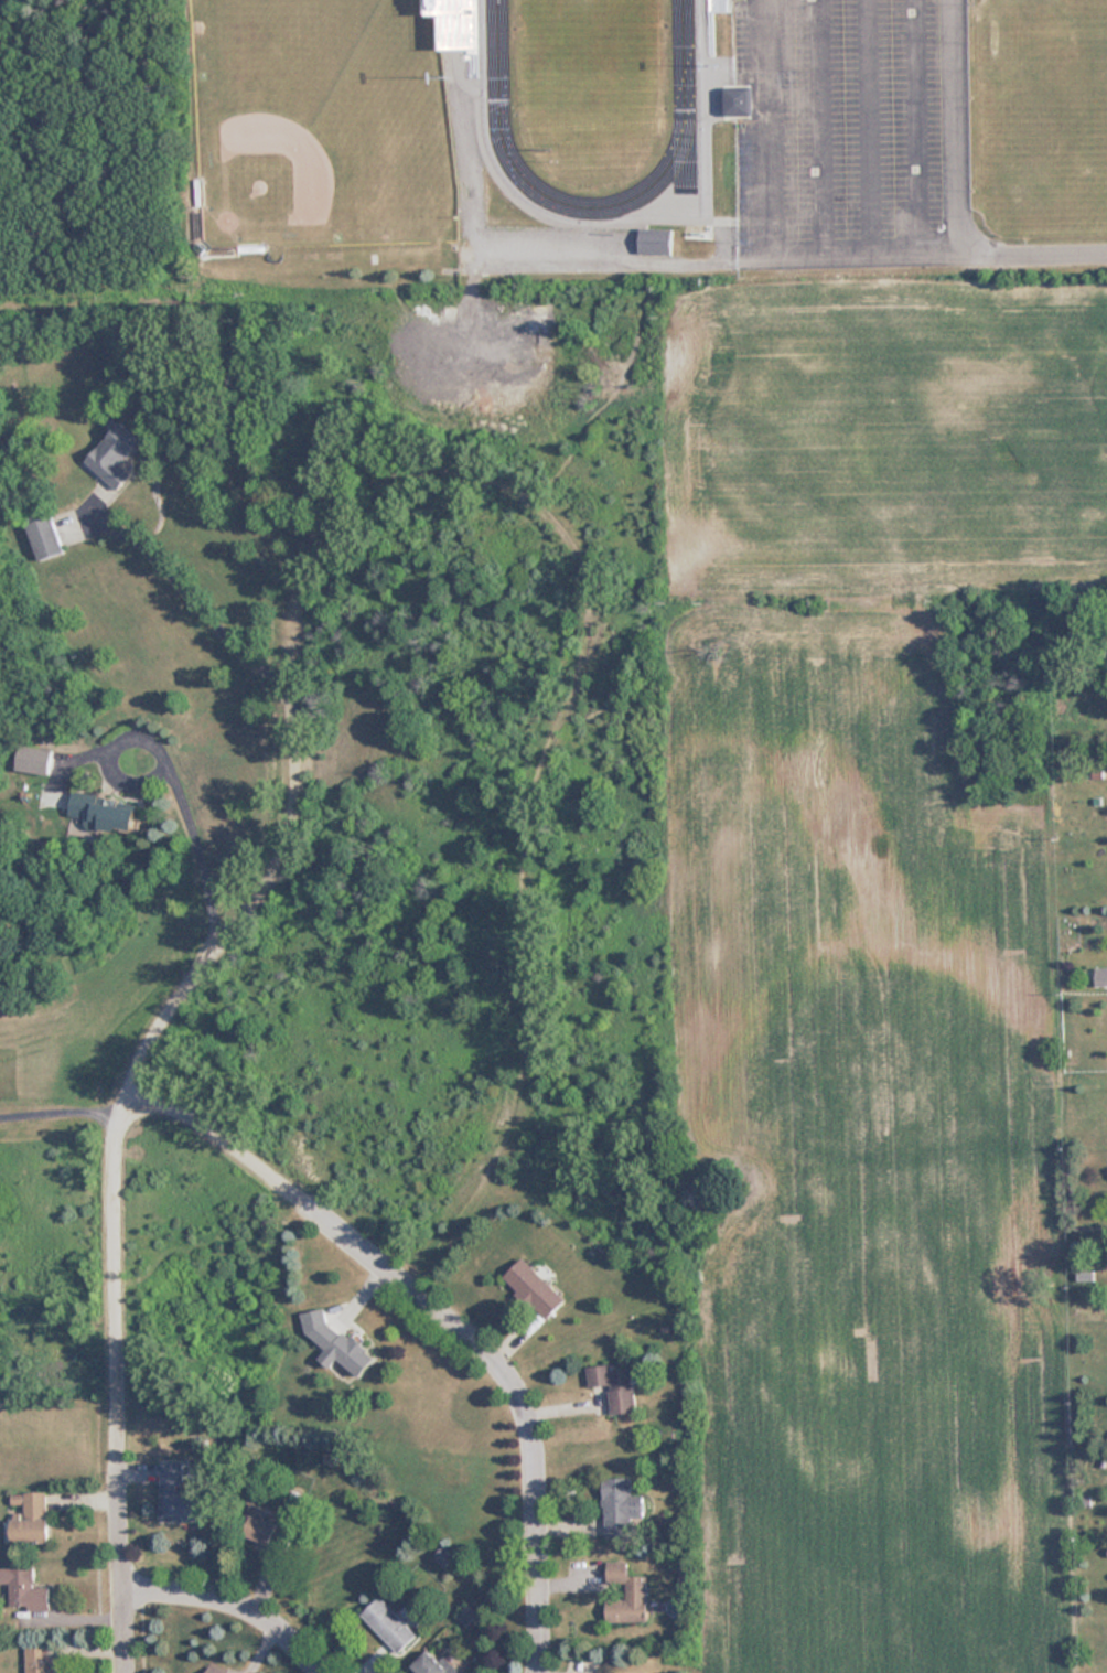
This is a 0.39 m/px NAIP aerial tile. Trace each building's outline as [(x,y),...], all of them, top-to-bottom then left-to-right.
[(463,14),(476,14),(476,0),(463,0),(463,14)] [(750,87),(724,87),(724,114),(750,114),(750,87)] [(672,253),(672,229),(639,229),(639,253),(672,253)] [(118,490),(132,475),(120,465),(141,441),(119,422),(85,462),(118,490)] [(64,553),(53,515),(28,522),(38,560),(64,553)] [(50,775),(55,751),(22,744),(18,769),(50,775)] [(138,832),(141,803),(74,795),(71,823),(138,832)] [(547,1319),(566,1300),(523,1258),(504,1277),(547,1319)] [(337,1359),(359,1377),(375,1357),(329,1320),(313,1339),(326,1349),(318,1359),(330,1368),(337,1359)] [(611,1371),(611,1365),(587,1367),(589,1388),(608,1386),(611,1415),(635,1413),(631,1369),(611,1371)] [(202,1522),(203,1491),(183,1491),(183,1463),(161,1462),(160,1521),(202,1522)] [(604,1479),(605,1538),(640,1537),(639,1498),(632,1498),(631,1478),(604,1479)] [(46,1493),(11,1494),(11,1509),(12,1545),(49,1543),(46,1493)] [(260,1520),(262,1511),(259,1511),(260,1508),(251,1505),(242,1536),(288,1550),(294,1530),(260,1520)] [(647,1576),(628,1577),(627,1562),(607,1562),(608,1585),(625,1585),(626,1600),(606,1600),(607,1624),(648,1622),(647,1576)] [(48,1588),(33,1588),(33,1568),(0,1569),(0,1585),(9,1585),(10,1611),(49,1610),(48,1588)] [(360,1616),(399,1654),(417,1636),(379,1597),(360,1616)] [(25,1672),(51,1672),(51,1648),(25,1648),(25,1672)] [(416,1672),(458,1672),(442,1657),(438,1661),(428,1651),(411,1668),(416,1672)]
